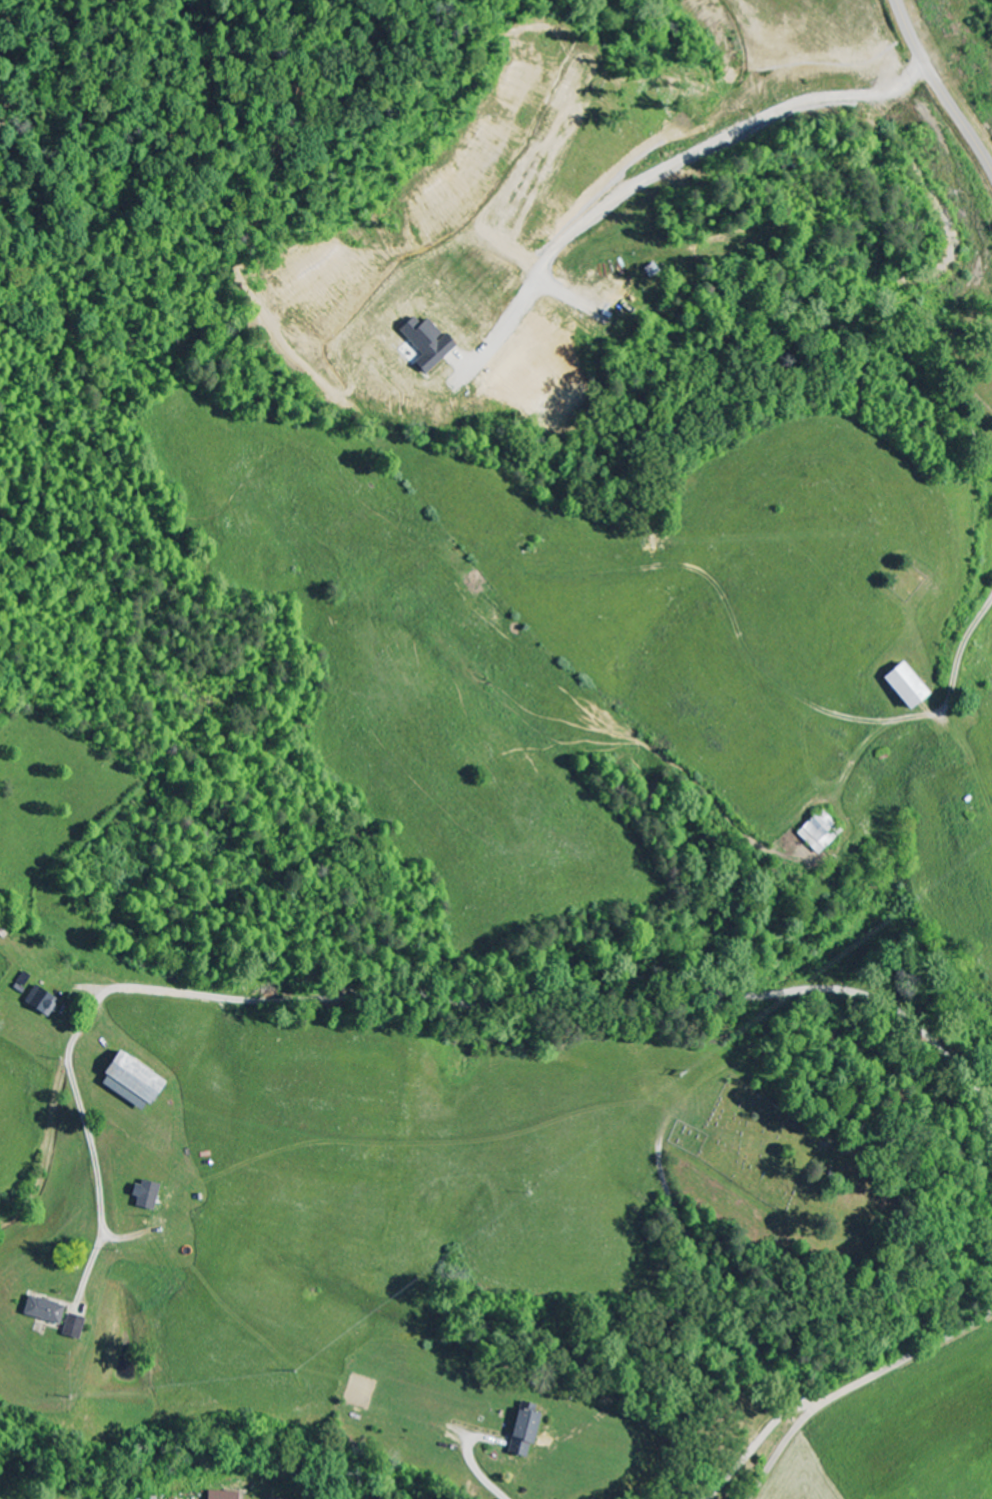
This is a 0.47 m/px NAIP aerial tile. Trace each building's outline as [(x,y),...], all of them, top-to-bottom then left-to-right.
[(454,347),(442,334),(440,336),(424,320),(419,325),(411,317),(396,331),(420,357),(411,366),(422,377),(454,347)] [(900,710),(923,697),(901,661),(879,675),(900,710)] [(30,1010),(46,1018),(55,1000),(39,992),(30,1010)] [(97,1085),(139,1112),(159,1081),(112,1051),(97,1074),(102,1077),(97,1085)] [(132,1180),(128,1196),(135,1198),(132,1207),(150,1212),(157,1187),(132,1180)] [(57,1326),(62,1306),(25,1296),(20,1316),(57,1326)] [(77,1341),(83,1319),(66,1314),(60,1336),(77,1341)] [(515,1410),(504,1454),(526,1460),(538,1415),(532,1414),(534,1407),(522,1404),(520,1412),(515,1410)]
